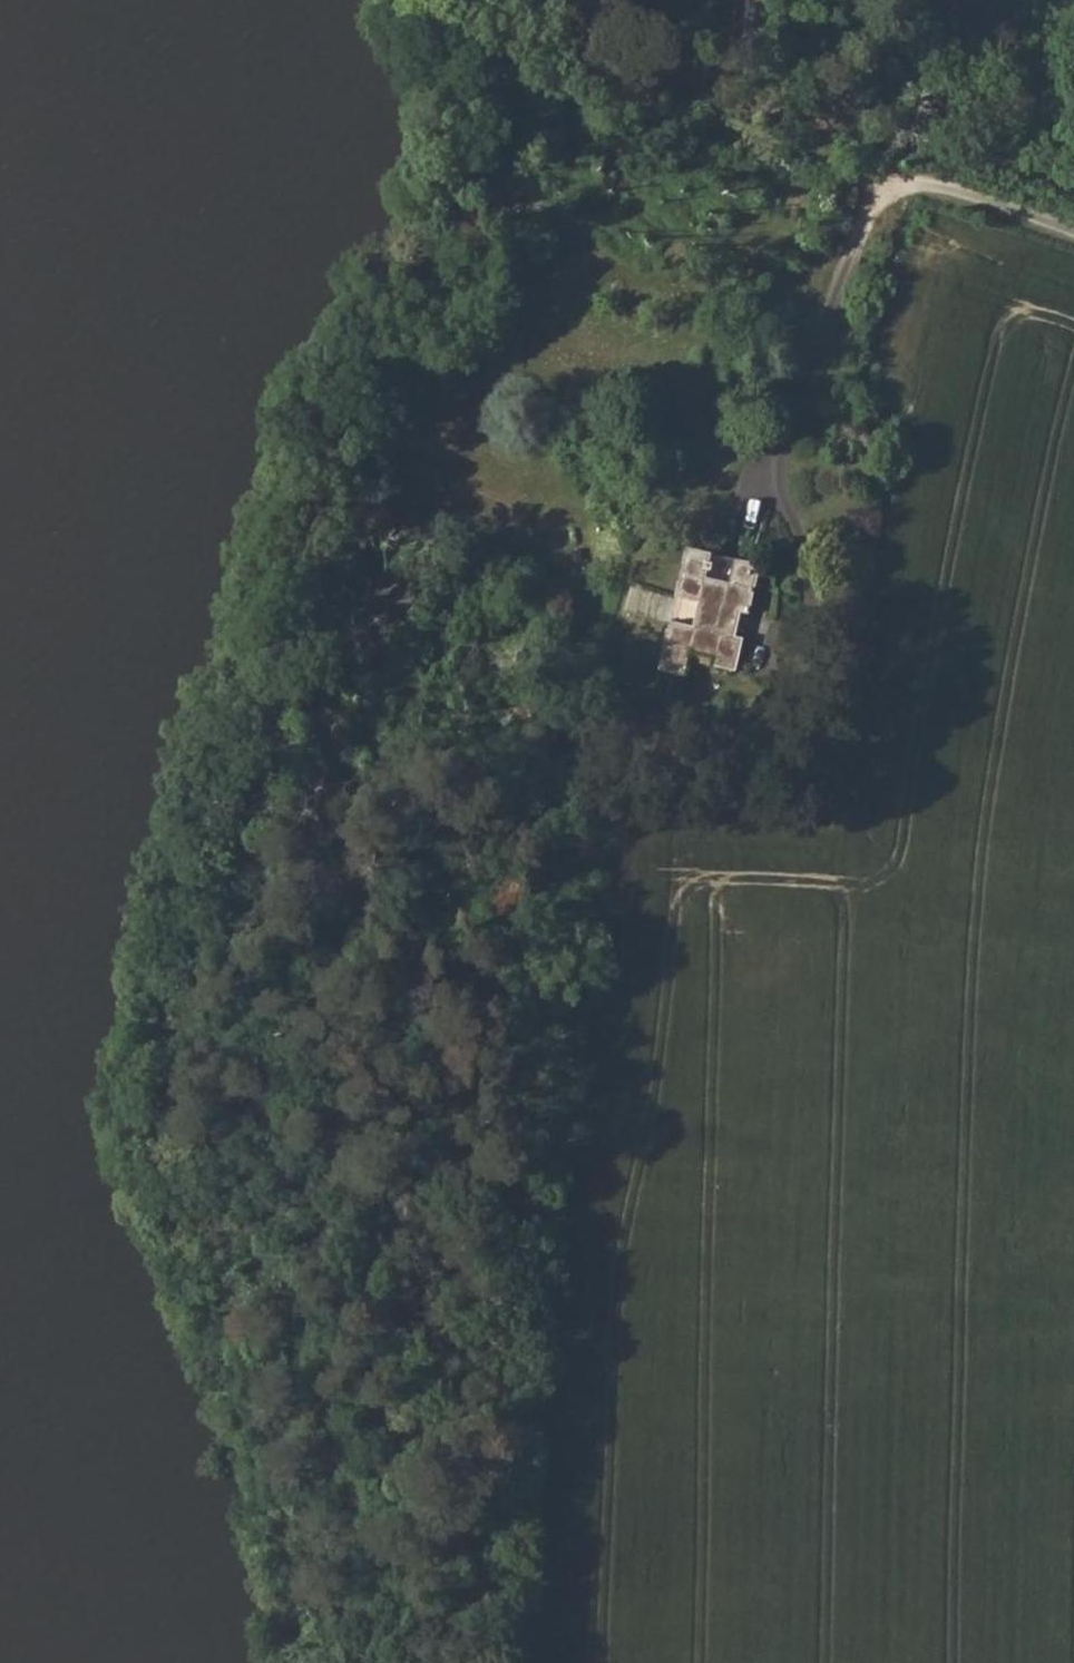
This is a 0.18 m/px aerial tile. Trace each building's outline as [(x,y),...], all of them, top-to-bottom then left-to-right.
[(711,612),(694,607),(681,665),(698,668),(706,637),(729,643),(728,652),(752,659),(760,624),(752,622),(757,599),(766,601),(777,555),(767,553),(766,558),(710,545),(701,586),(718,590),(711,612)]
